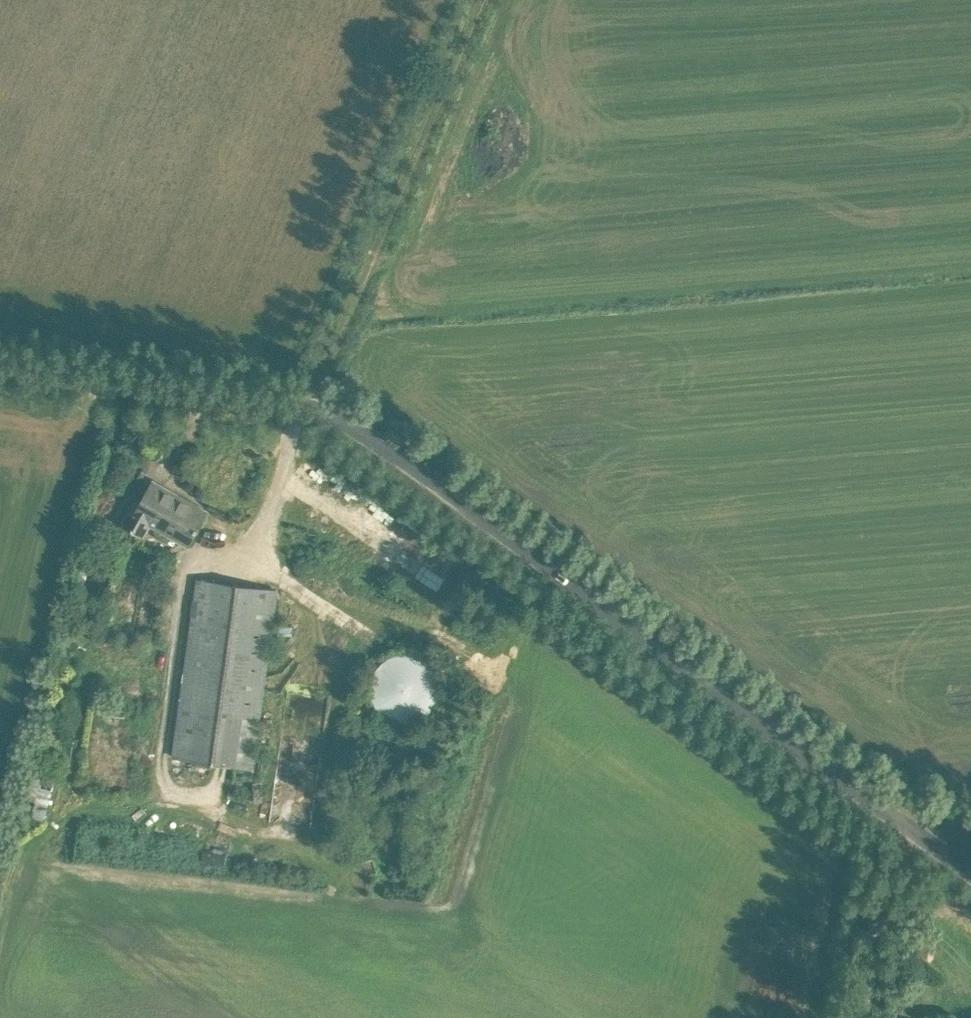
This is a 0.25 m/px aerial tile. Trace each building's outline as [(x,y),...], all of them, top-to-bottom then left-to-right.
[(141,502),(137,500),(123,524),(143,535),(150,523),(189,544),(207,511),(153,481),(141,502)] [(173,755),(252,767),(277,590),(198,579),(173,755)] [(292,634),(293,625),(279,624),(278,633),(292,634)] [(371,684),(371,688),(371,691),(371,694),(372,697),(373,700),(375,703),(376,706),(378,709),(380,711),(382,714),(385,716),(388,717),(390,719),(393,720),(397,721),(400,722),(403,722),(406,722),(409,722),(413,722),(416,721),(419,719),(422,718),(425,716),(427,714),(430,712),(432,710),(434,707),(435,704),(437,702),(438,698),(439,695),(439,692),(440,689),(440,686),(440,682),(439,679),(438,676),(437,673),(436,670),(434,667),(432,664),(430,662),(427,660),(425,658),(422,656),(419,655),(416,654),(412,653),(409,652),(406,652),(403,652),(399,652),(396,653),(393,654),(390,656),(387,657),(384,659),(382,661),(380,664),(378,666),(376,669),(374,672),(373,675),(372,678),(371,681),(371,684)] [(203,850),(202,859),(225,864),(227,854),(203,850)]
